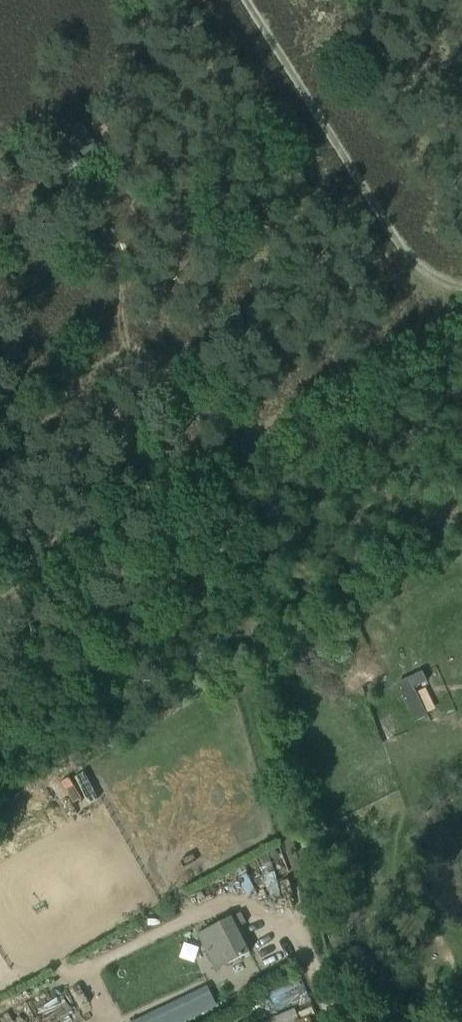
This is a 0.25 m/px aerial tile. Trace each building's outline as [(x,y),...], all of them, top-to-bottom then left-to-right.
[(236,842),(259,834),(255,825),(233,832),(236,842)] [(311,844),(308,829),(299,831),(302,846),(311,844)] [(229,915),(196,933),(215,968),(248,950),(229,915)] [(180,959),(195,967),(202,951),(187,944),(180,959)] [(219,1002),(216,996),(214,997),(208,984),(128,1021),(177,1021),(219,1002)] [(11,1021),(28,1021),(33,1019),(22,1001),(4,1011),(11,1021)] [(310,1013),(291,1021),(314,1021),(310,1013)]
